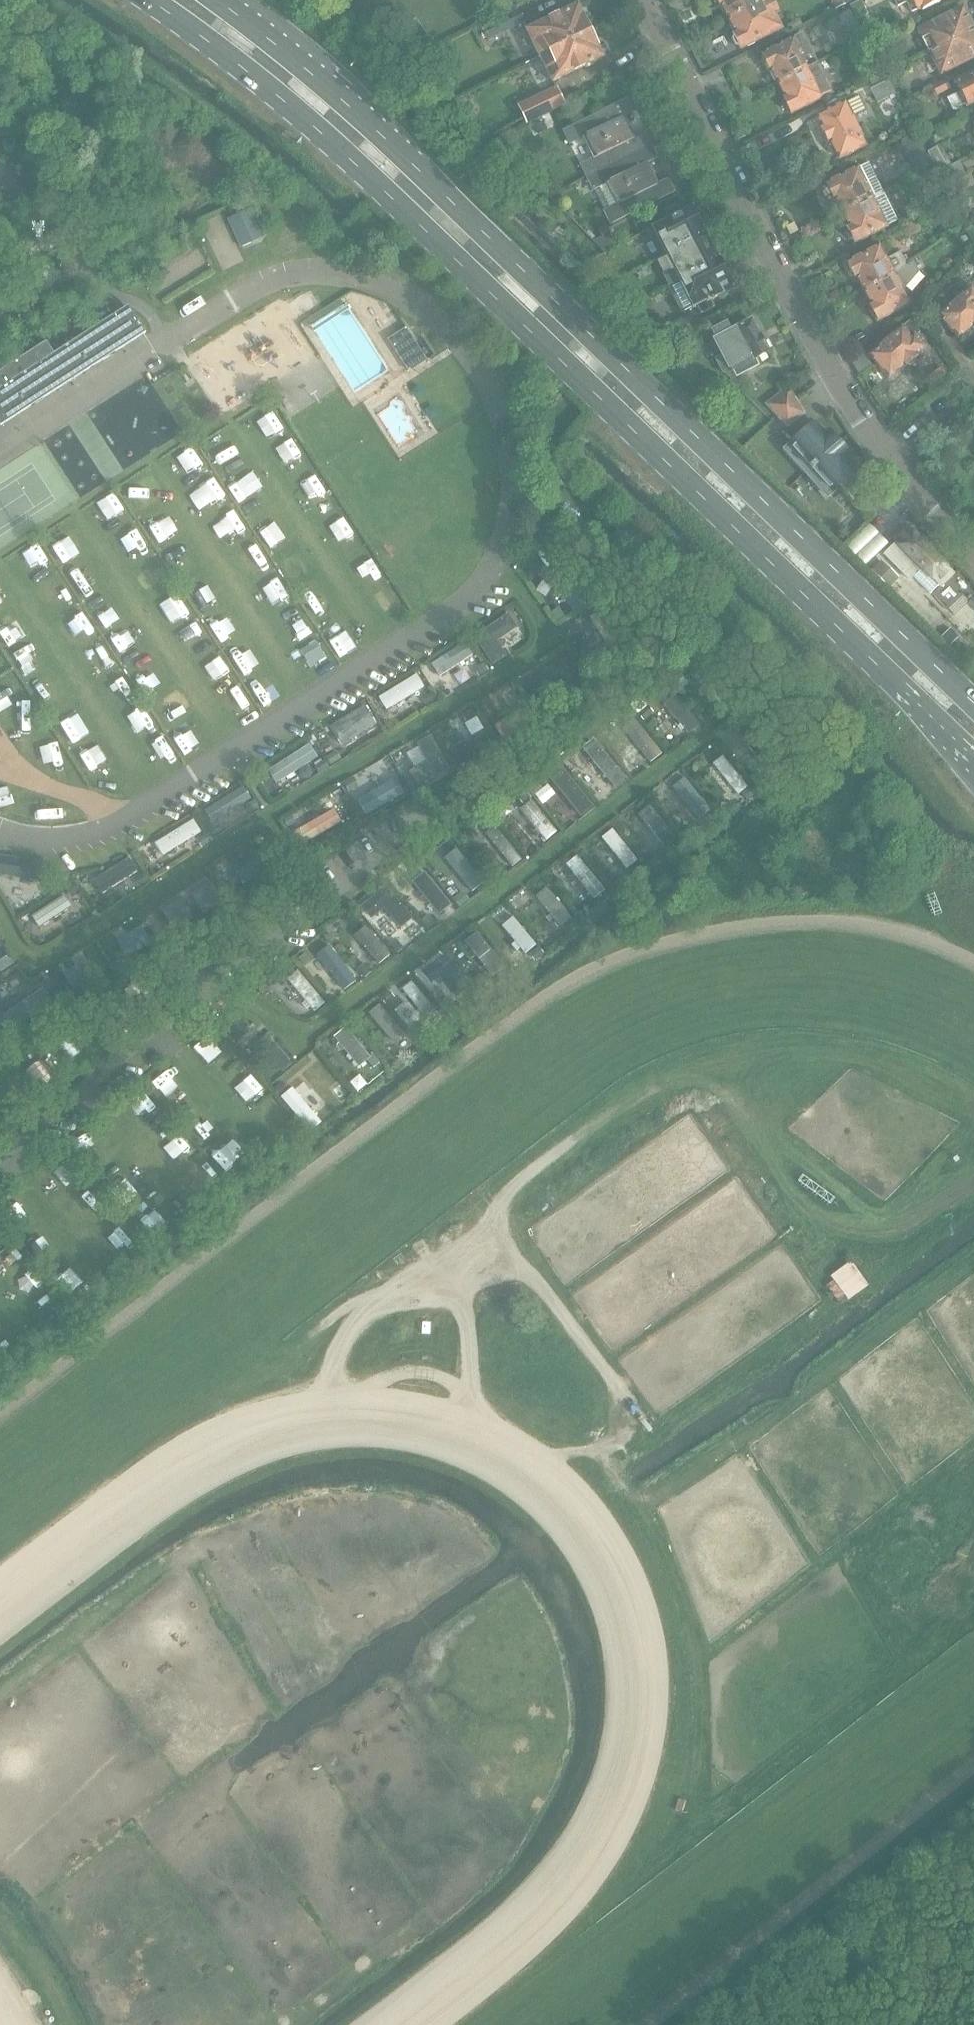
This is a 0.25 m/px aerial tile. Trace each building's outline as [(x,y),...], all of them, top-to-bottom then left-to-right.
[(767,0),(714,0),(715,2),(717,3),(719,7),(723,5),(729,18),(767,0)] [(773,32),(782,28),(774,13),(779,11),(773,0),(767,0),(729,18),(736,31),(732,33),(734,36),(733,40),(736,45),(739,46),(741,49),(773,32)] [(846,5),(843,0),(830,0),(836,10),(846,5)] [(850,5),(858,20),(869,14),(861,0),(860,0),(850,5)] [(898,7),(907,2),(912,12),(922,8),(923,11),(940,3),(939,0),(894,0),(898,7)] [(540,56),(591,32),(578,6),(528,30),(540,56)] [(973,29),(973,28),(963,7),(919,29),(930,51),(973,29)] [(518,9),(500,19),(506,31),(525,22),(518,9)] [(864,42),(852,17),(841,22),(853,47),(864,42)] [(930,51),(941,73),(973,57),(973,29),(930,51)] [(540,56),(553,82),(604,58),(591,32),(540,56)] [(779,83),(817,65),(803,35),(761,56),(762,58),(762,61),(765,67),(768,68),(769,71),(773,70),(779,83)] [(866,41),(854,47),(858,56),(870,50),(866,41)] [(790,113),(831,93),(817,65),(779,83),(786,96),(782,98),(784,101),(783,104),(786,110),(788,110),(790,113)] [(882,74),(879,68),(867,74),(870,80),(882,74)] [(895,94),(888,81),(885,73),(849,90),(853,98),(871,90),(878,103),(895,94)] [(955,84),(959,93),(947,98),(953,111),(965,105),(966,106),(973,102),(973,74),(955,84)] [(931,86),(932,88),(936,97),(951,89),(946,79),(941,82),(931,86)] [(557,88),(519,106),(528,123),(566,105),(557,88)] [(633,138),(623,118),(635,112),(628,98),(563,131),(569,145),(586,136),(596,157),(580,165),(587,178),(652,145),(645,132),(633,138)] [(865,145),(845,104),(819,117),(823,126),(820,127),(822,131),(820,134),(823,139),(826,141),(828,145),(832,143),(840,158),(865,145)] [(550,113),(527,124),(533,138),(556,126),(550,113)] [(920,171),(932,165),(916,134),(902,140),(902,145),(915,168),(920,171)] [(657,184),(647,164),(659,158),(652,145),(587,178),(593,191),(609,183),(619,203),(603,211),(610,225),(654,202),(676,192),(669,178),(657,184)] [(951,163),(940,145),(937,148),(936,149),(929,153),(938,170),(945,166),(947,166),(951,163)] [(959,162),(942,171),(948,183),(966,174),(959,162)] [(844,213),(884,192),(869,163),(825,185),(827,188),(826,190),(829,196),(831,196),(833,201),(837,199),(844,213)] [(884,192),(844,213),(850,225),(846,226),(848,230),(847,233),(850,238),(853,239),(854,242),(886,226),(886,227),(898,221),(884,192)] [(667,254),(707,233),(703,224),(704,222),(705,221),(705,219),(704,216),(703,214),(702,213),(700,212),(697,211),(694,207),(654,228),(667,254)] [(264,237),(252,209),(251,209),(229,219),(231,225),(241,247),(264,237)] [(603,252),(616,245),(610,233),(594,242),(603,252)] [(670,286),(680,280),(721,260),(707,233),(667,254),(675,269),(664,275),(670,286)] [(879,247),(847,263),(849,267),(847,269),(850,274),(854,275),(855,278),(859,278),(866,290),(894,275),(901,270),(907,265),(907,264),(900,252),(886,259),(879,247)] [(721,260),(680,280),(694,307),(697,305),(702,314),(714,308),(711,302),(724,295),(723,293),(735,287),(729,277),(730,274),(731,273),(732,270),(731,267),(730,265),(728,263),(725,262),(722,263),(721,260)] [(894,275),(866,290),(872,303),(869,305),(871,308),(870,311),(873,316),(875,317),(877,320),(909,303),(903,291),(902,291),(919,273),(912,261),(907,265),(901,270),(894,275)] [(960,337),(972,326),(973,328),(973,290),(972,287),(940,315),(960,337)] [(917,309),(926,319),(938,309),(929,299),(917,309)] [(47,346),(0,376),(0,394),(0,395),(0,420),(142,329),(130,312),(56,359),(47,346)] [(686,331),(700,325),(695,314),(682,321),(686,331)] [(726,324),(713,331),(717,339),(715,340),(722,354),(715,358),(723,372),(729,369),(733,375),(737,376),(754,367),(755,363),(754,361),(767,354),(767,353),(768,353),(766,349),(767,349),(761,337),(760,338),(752,321),(730,332),(726,324)] [(913,340),(902,327),(870,355),(889,377),(904,364),(907,368),(918,358),(915,355),(922,349),(923,344),(916,337),(913,340)] [(411,373),(429,361),(408,328),(389,341),(411,373)] [(929,389),(947,375),(941,368),(923,381),(929,389)] [(788,388),(767,405),(776,417),(795,401),(789,388),(788,388)] [(802,415),(795,401),(776,417),(785,429),(802,415)] [(814,421),(782,449),(805,474),(806,473),(839,443),(841,442),(829,429),(824,433),(814,421)] [(806,473),(805,474),(827,499),(859,471),(848,459),(852,455),(841,442),(839,443),(806,473)] [(876,513),(886,503),(877,494),(867,504),(876,513)] [(896,542),(884,555),(910,580),(914,577),(931,594),(940,585),(941,586),(954,573),(905,525),(892,538),(896,542)] [(574,568),(553,582),(574,613),(594,599),(574,568)] [(492,666),(507,657),(497,642),(519,627),(509,612),(473,636),(492,666)] [(377,724),(365,704),(329,727),(342,746),(377,724)] [(431,734),(416,743),(427,761),(409,770),(417,786),(450,768),(431,734)] [(197,891),(207,905),(221,895),(211,882),(197,891)] [(413,918),(386,885),(360,905),(370,919),(384,908),(400,928),(413,918)] [(169,911),(179,925),(193,915),(183,901),(169,911)] [(142,930),(119,944),(127,956),(149,943),(142,930)] [(14,964),(2,945),(0,947),(0,972),(14,964)] [(421,972),(431,983),(440,976),(458,997),(470,987),(442,955),(421,972)] [(88,962),(66,976),(74,989),(96,975),(88,962)] [(0,1010),(0,1038),(55,1002),(45,988),(3,1015),(0,1010)]
